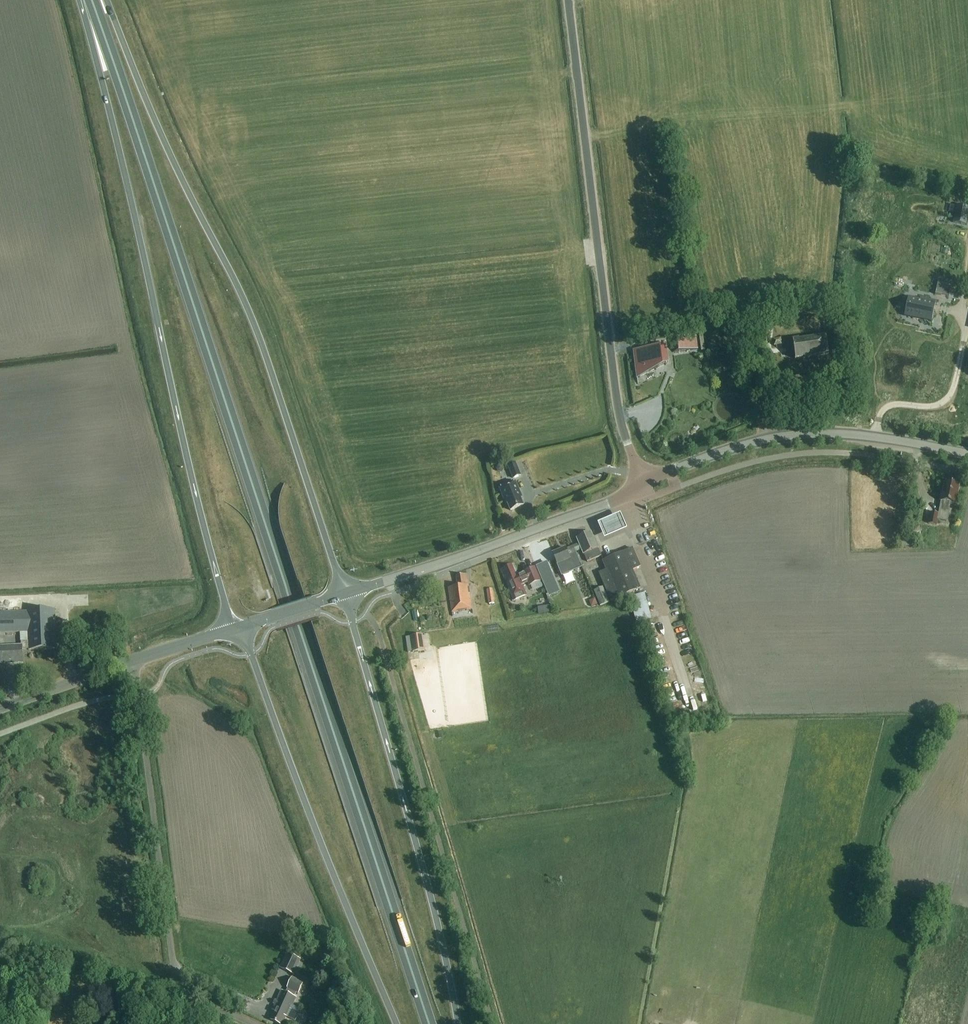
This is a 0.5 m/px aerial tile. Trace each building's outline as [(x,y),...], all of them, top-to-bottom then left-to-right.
[(957,205),(953,223),(966,226),(967,216),(967,207),(957,205)] [(949,297),(950,289),(937,286),(935,294),(949,297)] [(934,302),(920,299),(920,301),(909,299),(906,317),(931,322),(934,302)] [(732,337),(739,328),(729,321),(723,329),(732,337)] [(886,343),(888,338),(860,330),(858,336),(886,343)] [(795,359),(829,354),(826,336),(792,341),(795,359)] [(677,352),(697,349),(695,337),(675,339),(677,352)] [(664,347),(633,351),(637,378),(666,364),(664,347)] [(764,404),(756,352),(753,353),(761,404),(764,404)] [(516,463),(507,466),(513,479),(522,476),(516,463)] [(523,498),(516,481),(499,488),(506,505),(507,504),(510,511),(524,506),(521,498),(523,498)] [(958,486),(945,483),(943,494),(942,494),(940,502),(942,502),(939,514),(930,512),(928,524),(937,526),(938,520),(947,522),(951,503),(956,505),(958,497),(956,496),(958,486)] [(620,513),(598,523),(604,538),(627,529),(620,513)] [(905,528),(908,537),(921,532),(918,523),(905,528)] [(579,544),(573,546),(576,552),(581,550),(583,555),(584,554),(587,562),(601,556),(598,549),(599,548),(595,538),(593,539),(591,533),(577,539),(579,544)] [(899,538),(899,547),(912,547),(912,537),(899,538)] [(565,548),(552,554),(557,564),(563,562),(567,570),(574,567),(581,564),(576,552),(573,546),(565,549),(565,548)] [(640,567),(632,548),(603,560),(607,570),(599,573),(610,600),(638,589),(630,571),(640,567)] [(516,577),(511,566),(500,571),(513,601),(526,596),(522,586),(528,583),(530,587),(542,581),(536,567),(525,572),(525,573),(516,577)] [(472,610),(467,574),(456,576),(458,587),(448,588),(452,613),(472,610)] [(557,586),(552,574),(542,578),(547,591),(557,586)] [(610,602),(603,587),(594,591),(600,606),(610,602)] [(629,597),(636,623),(651,619),(644,594),(629,597)] [(315,595),(308,597),(310,603),(317,601),(315,595)] [(595,598),(589,601),(591,607),(598,604),(595,598)] [(23,662),(22,649),(28,649),(56,649),(55,609),(27,610),(27,612),(0,612),(0,632),(28,631),(28,641),(21,641),(21,646),(0,647),(0,660),(0,663),(23,662)] [(423,634),(406,637),(408,652),(425,650),(423,634)] [(279,969),(294,976),(301,961),(304,962),(307,957),(293,950),(291,956),(286,953),(279,969)] [(271,1020),(280,1023),(282,1023),(286,1017),(287,1017),(297,997),(294,996),(296,992),(298,993),(303,983),(292,978),(287,988),(290,989),(288,993),(282,990),(277,1001),(274,1000),(272,1005),(275,1006),(272,1010),(275,1012),(271,1020)] [(260,989),(260,981),(252,980),(251,988),(260,989)]
